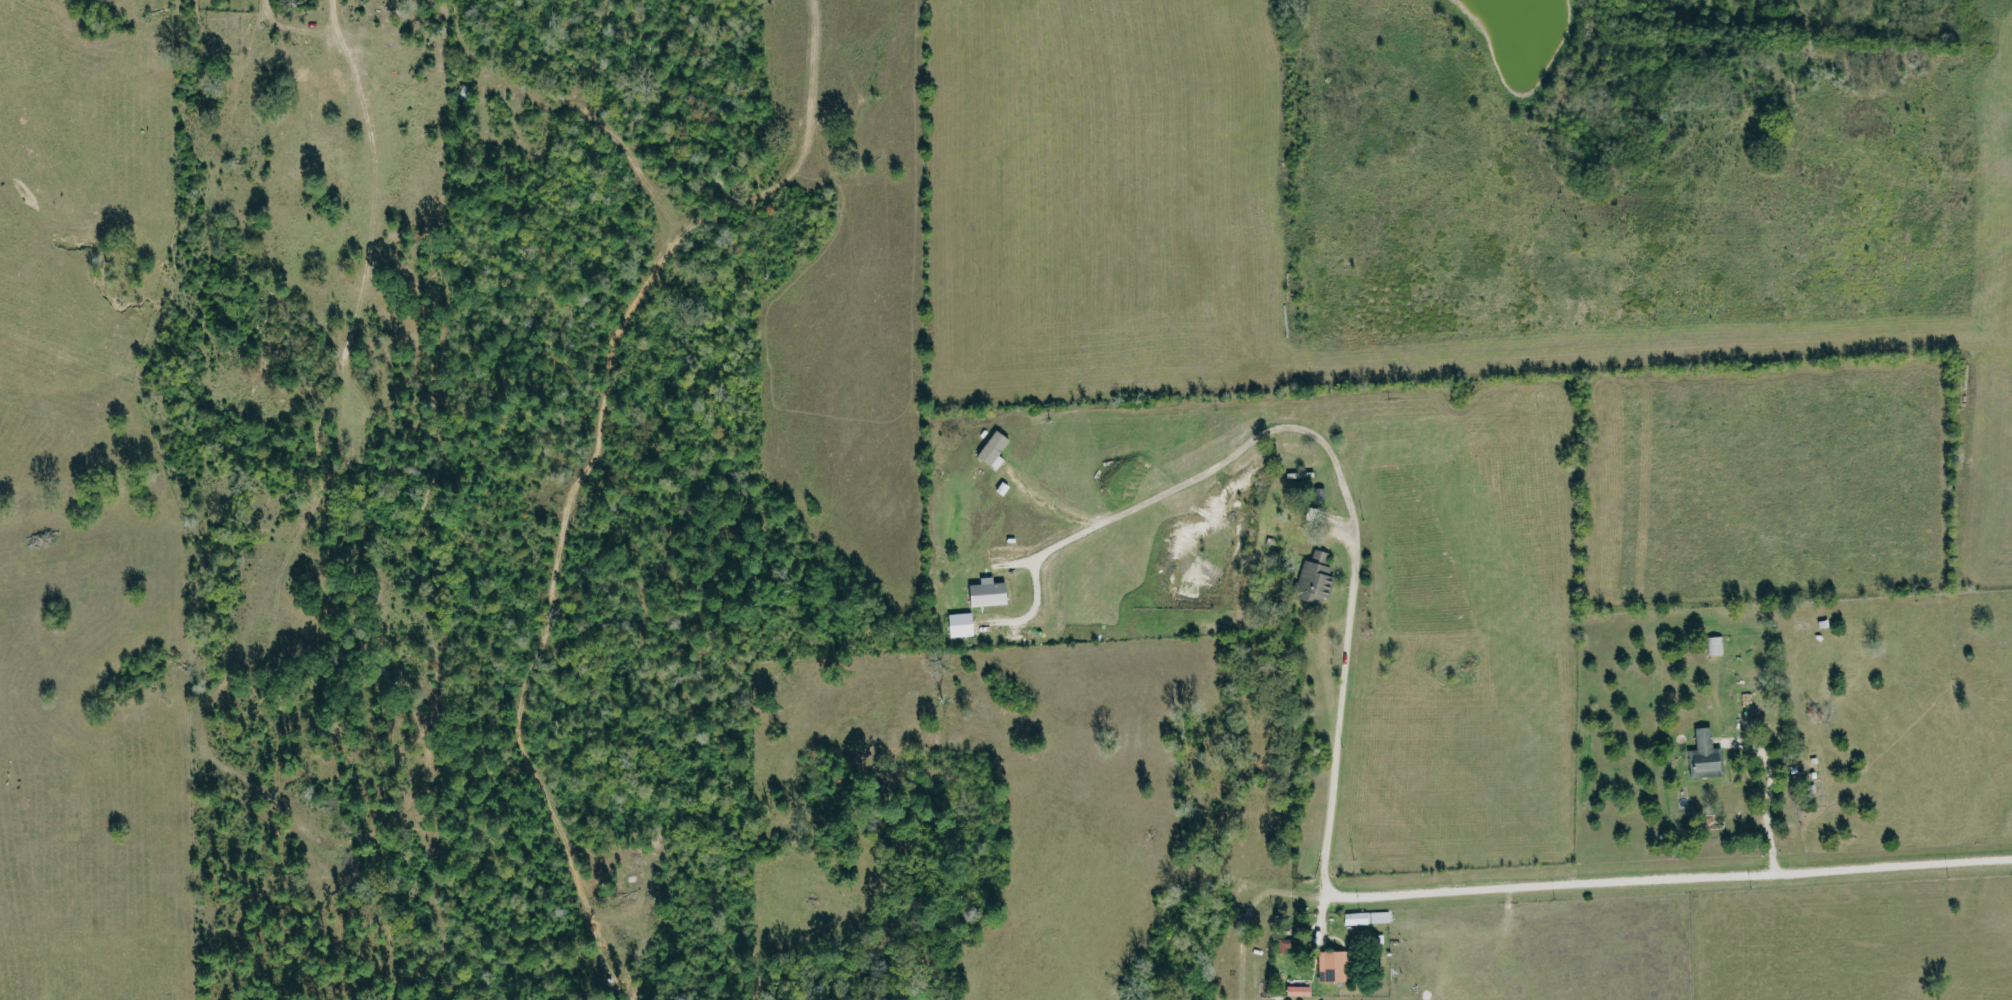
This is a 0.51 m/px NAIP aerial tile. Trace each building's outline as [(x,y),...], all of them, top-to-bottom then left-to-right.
[(974,456),(994,470),(1002,459),(996,455),(1007,439),(992,429),(974,456)] [(1327,552),(1312,549),(1309,561),(1300,559),(1291,597),(1319,604),(1321,596),(1326,597),(1333,568),(1324,566),(1327,552)] [(991,582),(990,577),(977,577),(977,584),(965,584),(967,606),(1005,604),(1004,581),(991,582)] [(946,613),(946,636),(970,636),(969,613),(946,613)] [(1707,654),(1723,654),(1722,636),(1707,637),(1707,654)] [(1709,726),(1694,728),(1695,749),(1688,750),(1690,778),(1722,775),(1720,747),(1711,748),(1709,726)] [(1387,912),(1342,913),(1342,924),(1387,923),(1387,912)] [(1316,981),(1345,981),(1344,950),(1316,951),(1316,981)] [(1309,996),(1309,986),(1285,986),(1284,996),(1309,996)]
